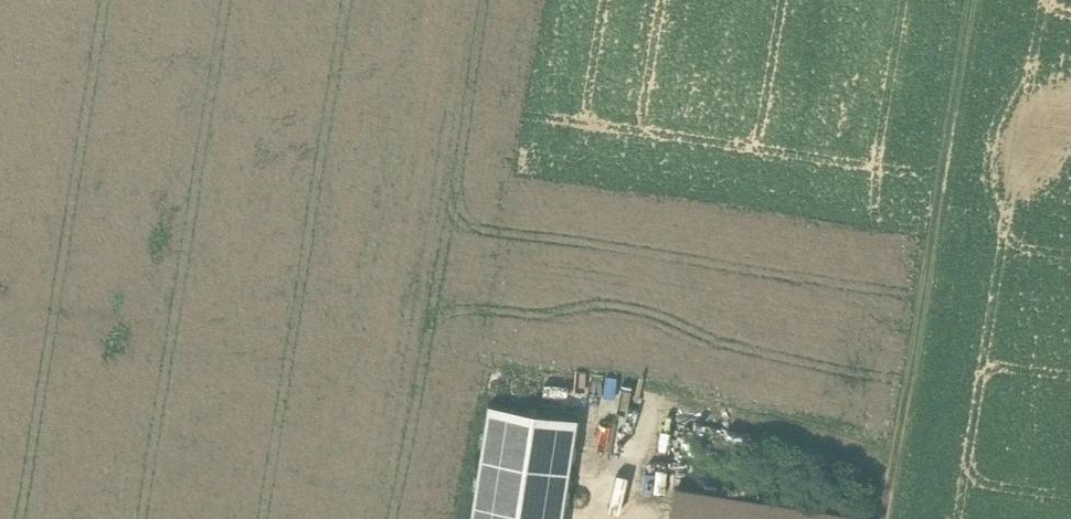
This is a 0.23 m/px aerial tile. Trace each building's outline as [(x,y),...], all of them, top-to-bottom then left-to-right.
[(576,419),(488,405),(470,518),(561,518),(576,419)] [(674,488),(669,518),(848,518),(849,514),(674,488)]
